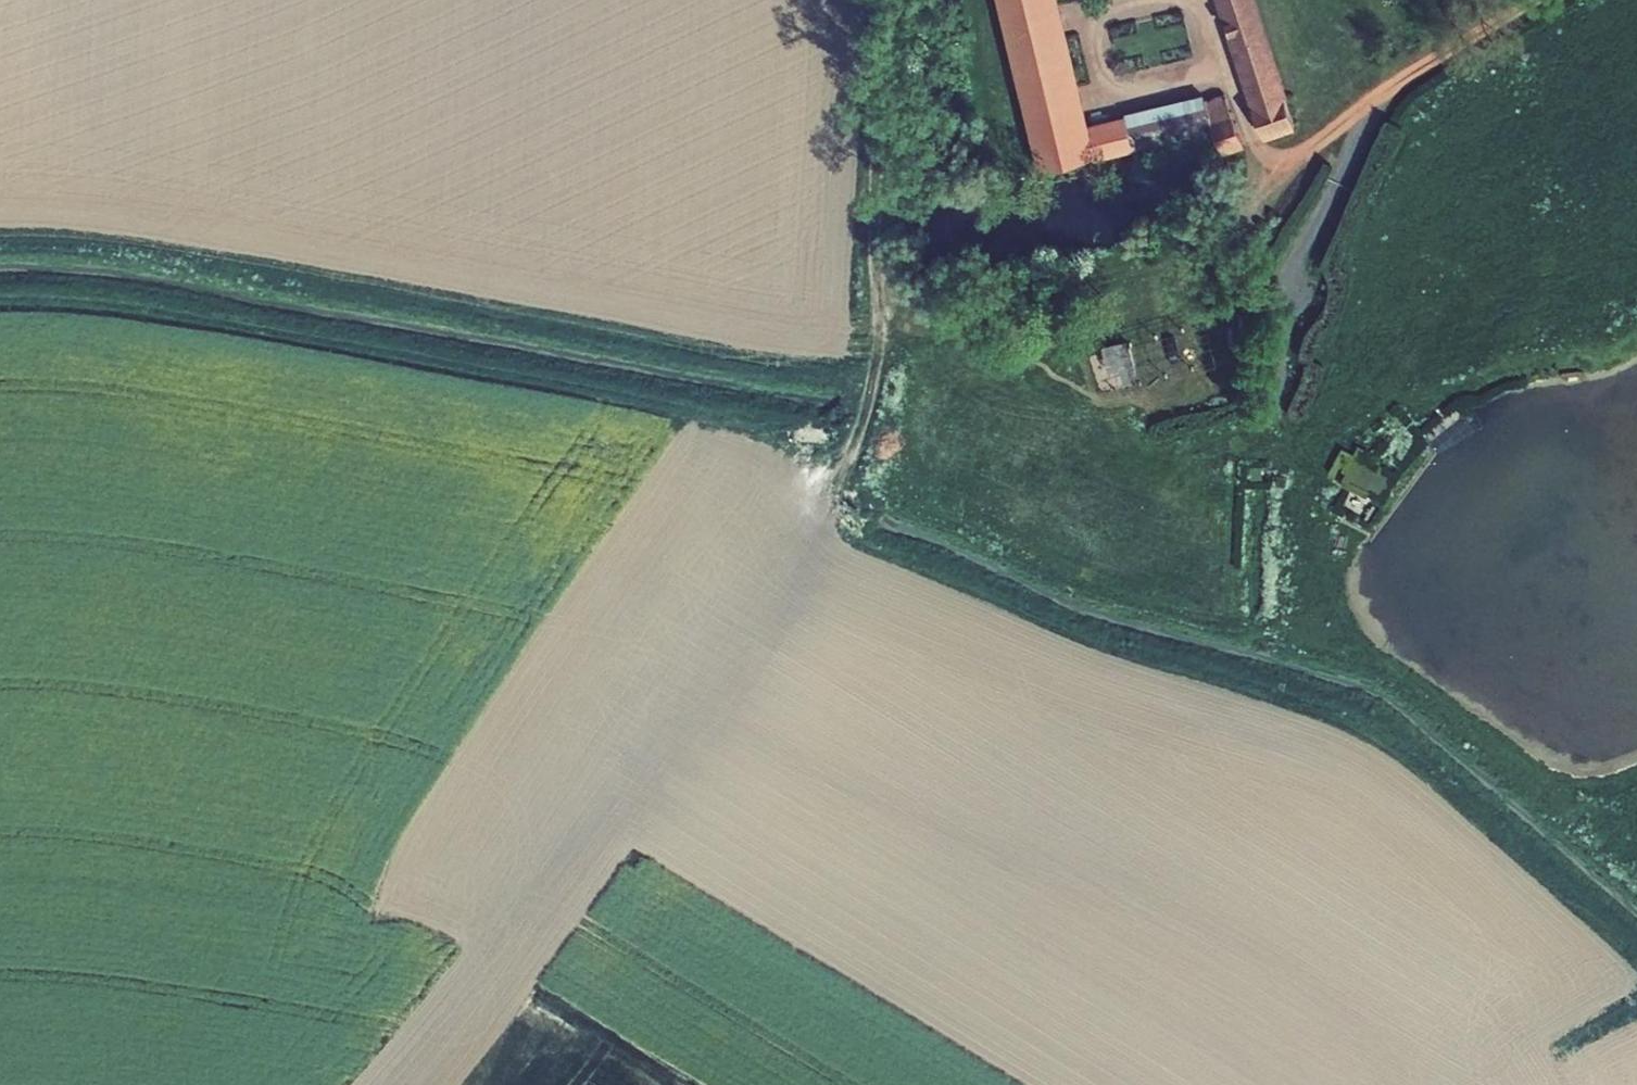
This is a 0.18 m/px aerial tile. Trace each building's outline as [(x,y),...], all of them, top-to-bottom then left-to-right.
[(1038,171),(1098,155),(1099,160),(1135,151),(1134,149),(1126,116),(1090,124),(1060,0),(999,0),(1038,171)] [(1266,139),(1297,129),(1287,98),(1290,97),(1258,0),(1219,0),(1266,139)] [(1206,99),(1215,129),(1223,153),(1246,143),(1226,93),(1206,99)] [(1126,116),(1134,149),(1215,129),(1206,99),(1205,94),(1126,113),(1126,116)] [(1103,346),(1109,371),(1121,368),(1126,384),(1140,380),(1129,340),(1103,346)] [(1262,469),(1250,469),(1251,482),(1262,481),(1262,469)] [(1378,509),(1373,506),(1365,521),(1370,524),(1378,509)]
